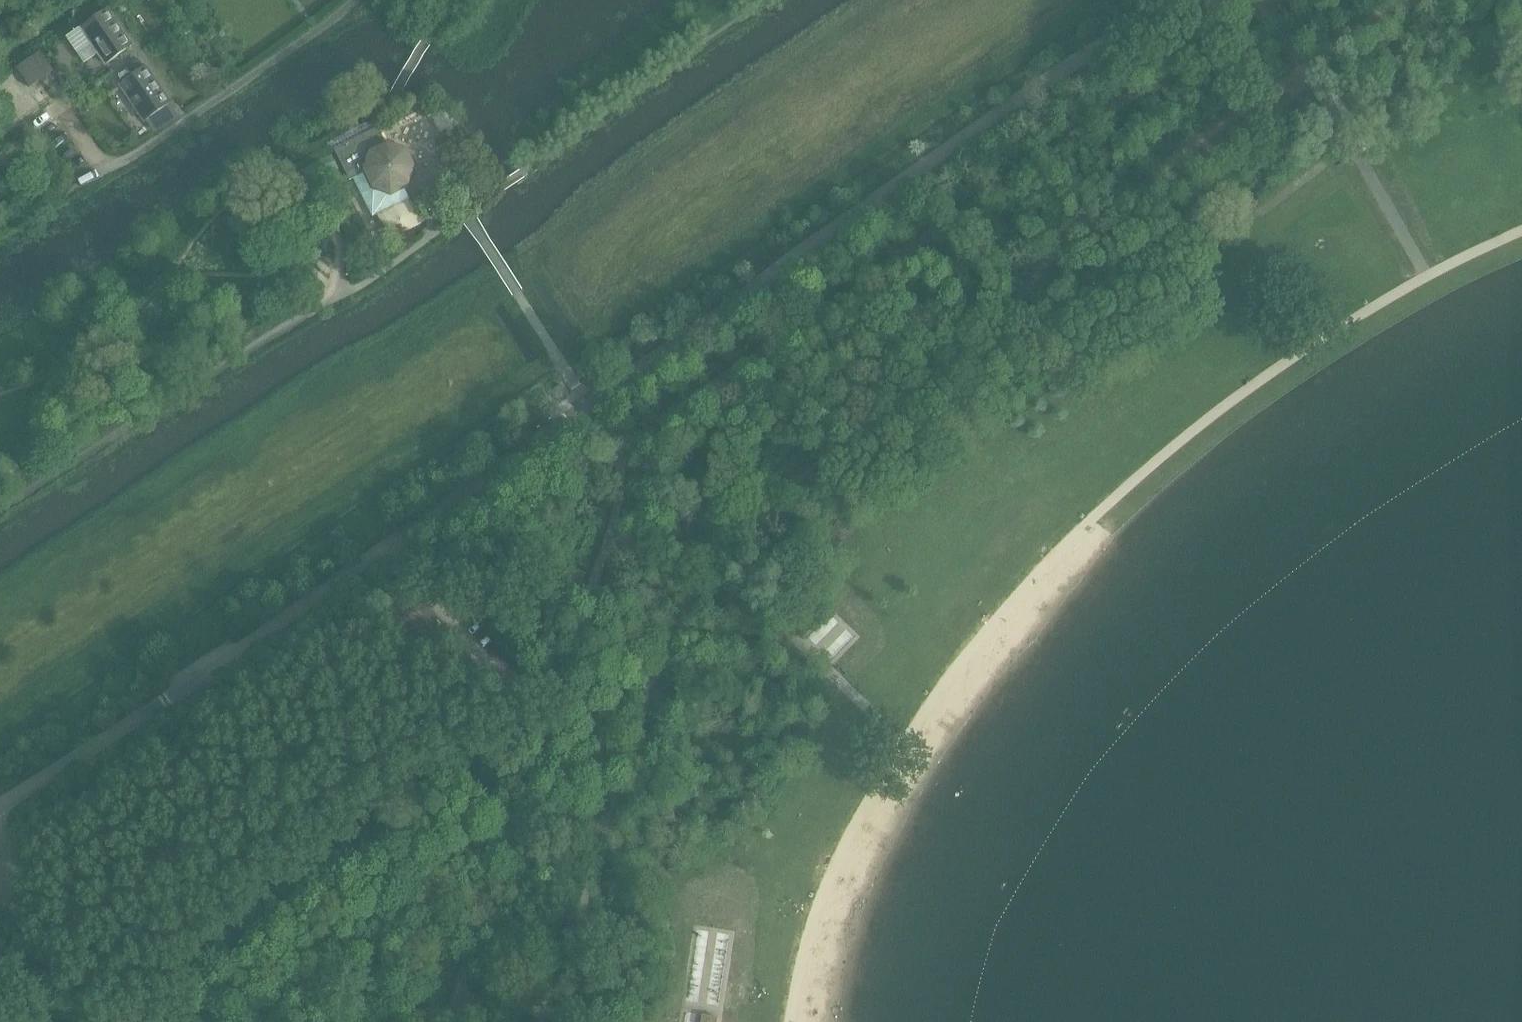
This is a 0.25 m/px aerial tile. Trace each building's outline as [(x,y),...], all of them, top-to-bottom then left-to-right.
[(106,10),(81,27),(106,64),(132,47),(123,33),(122,33),(106,10)] [(41,51),(17,68),(30,87),(54,70),(41,51)] [(136,73),(120,84),(146,122),(171,104),(155,81),(156,81),(152,75),(146,66),(136,73)] [(387,146),(386,145),(378,128),(334,150),(350,181),(366,173),(373,187),(390,193),(398,189),(407,185),(410,176),(412,168),(404,151),(387,146)] [(366,173),(350,181),(367,218),(404,201),(398,189),(390,193),(373,187),(366,173)] [(584,368),(588,374),(593,371),(589,365),(584,368)]
